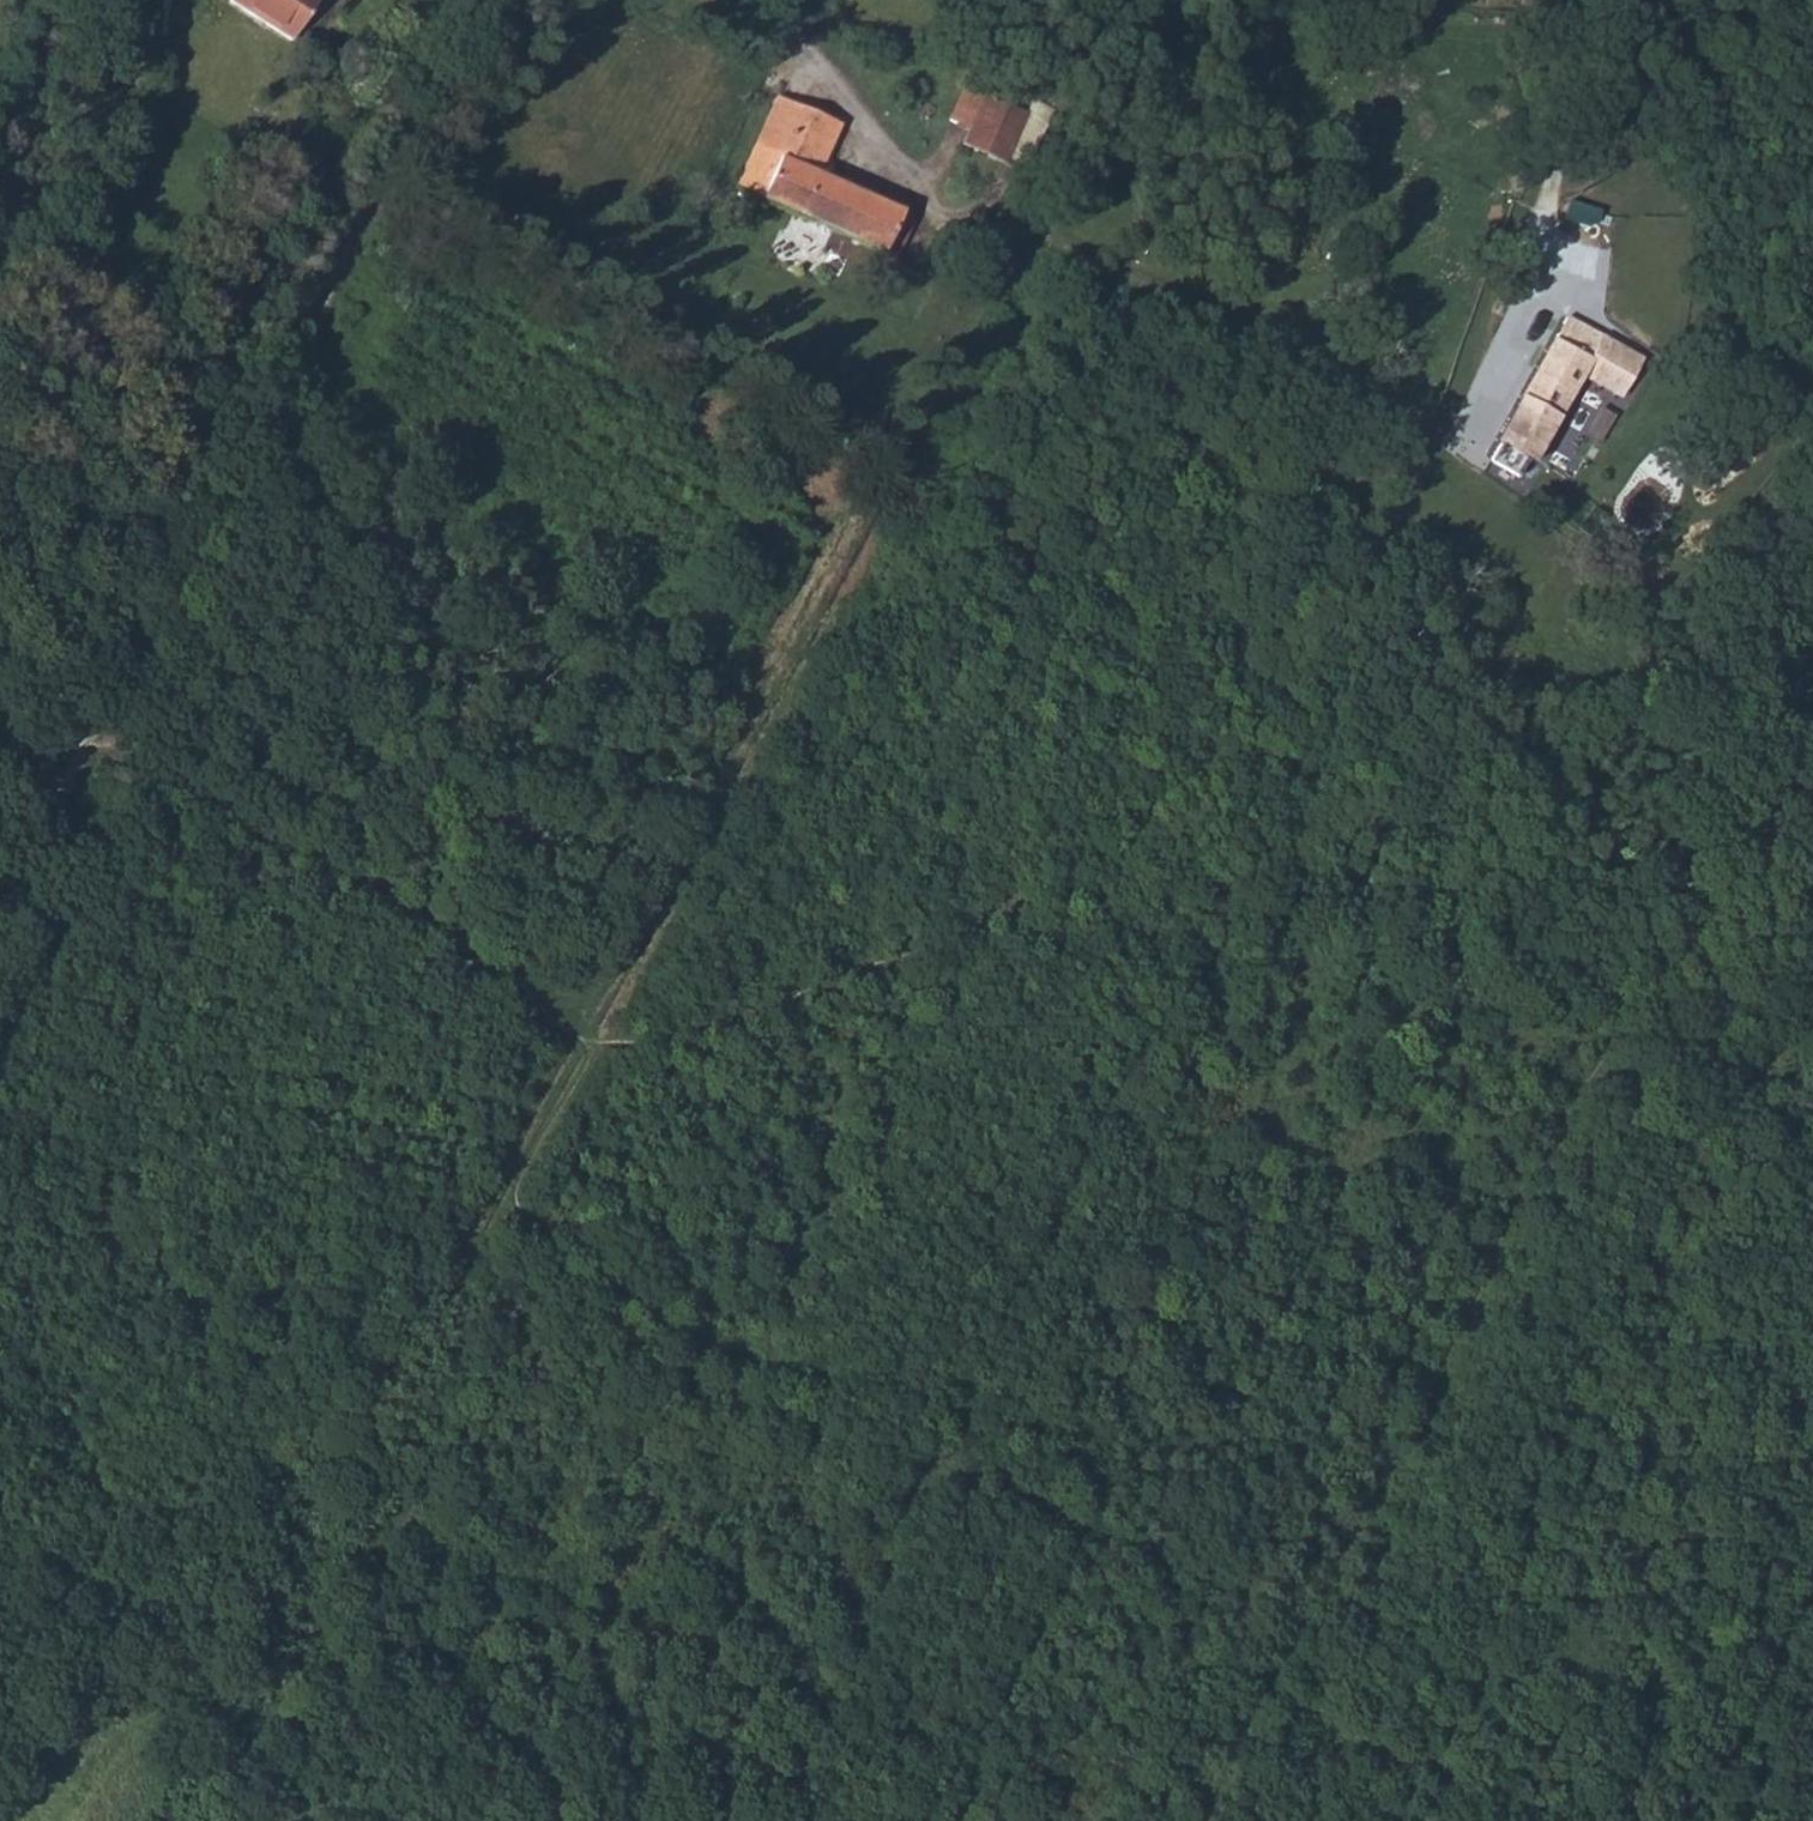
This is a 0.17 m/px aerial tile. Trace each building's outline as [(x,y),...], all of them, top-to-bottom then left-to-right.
[(294,34),(317,0),(243,0),(294,34)] [(1045,127),(968,91),(949,121),(970,130),(963,149),(1001,168),(1020,177),(1045,127)] [(838,123),(777,97),(744,168),(734,163),(726,182),(894,258),(913,218),(813,172),(838,123)] [(1576,386),(1592,394),(1616,352),(1564,322),(1521,403),(1556,422),(1576,386)] [(1641,366),(1616,352),(1592,394),(1618,407),(1641,366)] [(1525,462),(1505,451),(1497,464),(1518,475),(1525,462)]
